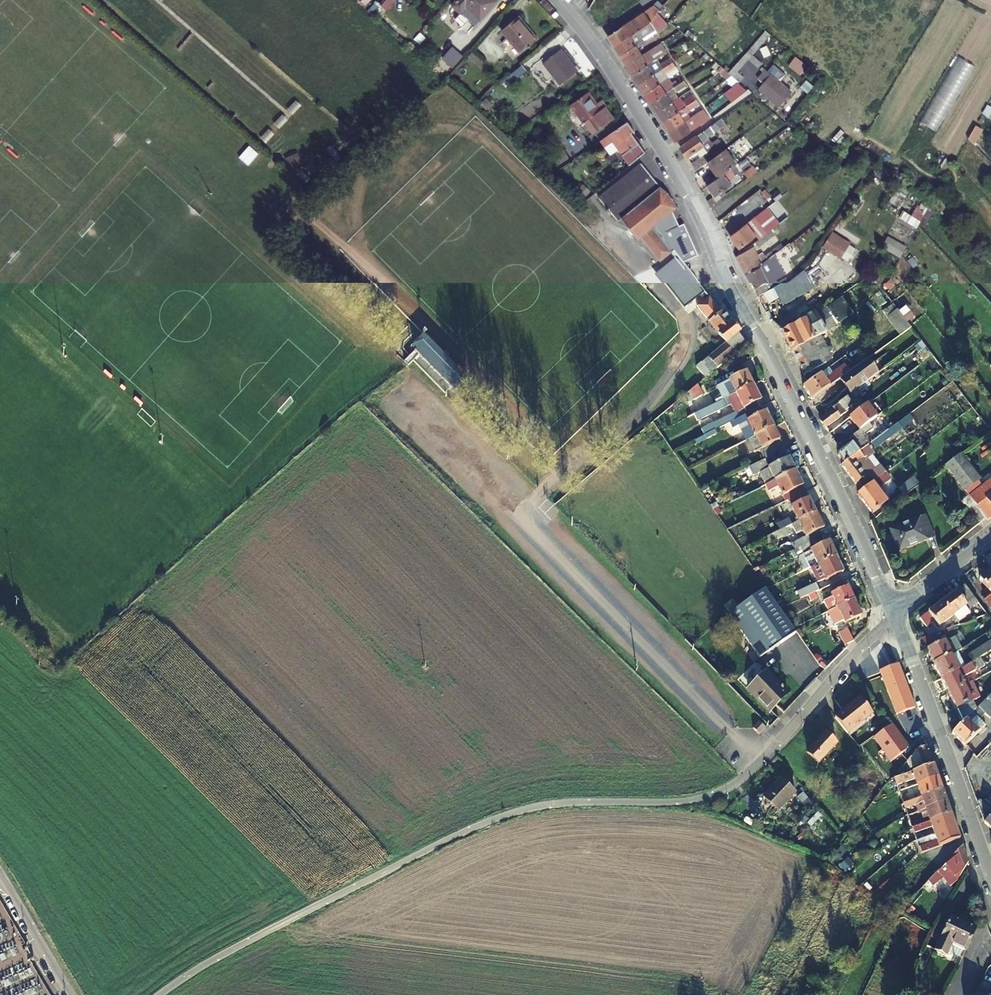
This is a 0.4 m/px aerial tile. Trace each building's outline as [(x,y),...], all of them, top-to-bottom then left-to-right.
[(479,19),(495,0),(458,0),(453,6),(461,13),(466,8),(479,19)] [(590,9),(608,18),(617,0),(594,0),(590,9)] [(664,5),(658,0),(656,3),(608,37),(614,46),(616,45),(650,23),(651,22),(658,12),(658,11),(664,5)] [(466,8),(461,13),(474,24),(479,19),(466,8)] [(515,18),(500,30),(519,53),(535,39),(526,28),(525,29),(515,18)] [(614,46),(621,56),(641,43),(643,42),(642,39),(655,30),(650,23),(616,45),(614,46)] [(627,66),(661,44),(658,40),(644,48),(641,43),(621,56),(627,66)] [(453,66),(463,54),(451,44),(441,57),(453,66)] [(663,47),(661,44),(627,66),(632,75),(653,62),(649,56),(663,47)] [(542,63),(559,84),(576,70),(558,50),(542,63)] [(762,64),(748,51),(729,74),(731,76),(738,82),(739,82),(743,77),(737,71),(749,59),(759,67),(762,64)] [(939,130),(974,63),(957,54),(922,121),(939,130)] [(632,75),(639,85),(673,62),(670,58),(656,67),(653,62),(632,75)] [(645,94),(664,81),(662,76),(676,66),(673,62),(639,85),(645,94)] [(519,65),(501,81),(506,87),(524,71),(519,65)] [(791,92),(762,67),(760,69),(763,72),(758,78),(763,83),(759,88),(778,106),(791,92)] [(645,94),(651,104),(685,81),(682,76),(667,86),(664,81),(645,94)] [(657,113),(677,100),(676,98),(673,94),(687,84),(685,81),(651,104),(657,113)] [(742,91),(738,87),(730,97),(734,100),(742,91)] [(586,91),(570,104),(592,134),(613,117),(599,99),(595,102),(586,91)] [(663,122),(697,99),(694,95),(680,104),(677,100),(657,113),(663,122)] [(697,99),(663,122),(669,132),(684,122),(681,116),(699,103),(697,99)] [(669,132),(676,142),(709,119),(705,114),(686,125),(684,122),(669,132)] [(629,121),(600,140),(605,146),(613,141),(630,165),(632,163),(639,157),(641,155),(646,152),(632,132),(634,130),(629,122),(629,121)] [(716,122),(681,147),(688,157),(704,146),(708,151),(688,165),(693,172),(709,161),(713,158),(719,153),(717,150),(723,145),(718,139),(712,143),(707,138),(720,128),(716,122)] [(976,123),(968,138),(977,142),(984,127),(976,123)] [(229,146),(251,167),(262,156),(239,135),(229,146)] [(713,158),(709,161),(719,176),(732,167),(738,163),(727,148),(719,153),(713,158)] [(674,210),(677,208),(671,196),(660,185),(642,162),(599,198),(618,222),(623,219),(638,239),(641,238),(660,261),(672,251),(653,227),(674,210)] [(707,200),(711,206),(727,194),(724,190),(740,177),(732,167),(719,176),(707,185),(714,195),(707,200)] [(748,178),(757,171),(754,167),(745,174),(748,178)] [(929,217),(934,207),(918,199),(911,213),(921,218),(923,215),(929,217)] [(758,240),(771,231),(778,225),(779,223),(767,208),(730,237),(739,249),(755,237),(758,240)] [(704,301),(709,297),(700,286),(701,285),(701,283),(699,279),(698,277),(697,275),(692,269),(693,267),(693,266),(693,264),(691,261),(690,258),(699,254),(684,223),(680,225),(674,210),(653,227),(672,251),(675,249),(688,264),(685,267),(675,254),(656,270),(686,308),(700,296),(704,301)] [(758,240),(755,243),(758,247),(774,235),(771,231),(758,240)] [(833,233),(825,245),(841,255),(849,242),(833,233)] [(882,245),(900,256),(907,245),(889,234),(882,245)] [(761,266),(784,248),(781,244),(765,257),(762,253),(758,255),(754,247),(736,257),(745,274),(761,266)] [(781,286),(789,282),(782,271),(776,274),(772,265),(793,249),(789,244),(784,248),(761,266),(762,267),(746,275),(758,299),(773,291),(774,290),(781,286)] [(826,255),(818,268),(829,274),(836,261),(826,255)] [(790,281),(789,282),(781,286),(774,290),(782,304),(813,286),(804,269),(790,281)] [(710,322),(709,323),(726,343),(696,368),(705,379),(711,374),(717,369),(723,363),(745,345),(746,344),(737,334),(739,333),(737,327),(732,322),(723,312),(722,313),(709,297),(704,301),(697,306),(710,322)] [(839,301),(837,298),(817,312),(826,333),(851,315),(841,300),(839,301)] [(891,324),(900,335),(911,327),(898,309),(886,318),(890,323),(891,324)] [(783,333),(793,353),(813,342),(821,338),(827,335),(826,333),(817,312),(815,313),(808,317),(806,321),(783,333)] [(813,342),(793,353),(804,375),(825,364),(823,360),(830,357),(829,354),(832,352),(830,348),(828,349),(821,338),(813,342)] [(854,369),(864,362),(860,357),(851,363),(854,369)] [(854,369),(841,378),(847,386),(850,384),(855,391),(879,373),(868,358),(864,362),(854,369)] [(854,369),(851,363),(841,370),(841,369),(824,381),(820,376),(803,388),(812,400),(820,394),(841,378),(854,369)] [(724,400),(752,386),(745,372),(724,384),(727,392),(721,395),(724,400)] [(705,393),(698,385),(687,394),(694,402),(705,393)] [(744,416),(760,408),(758,403),(760,401),(752,386),(724,400),(695,414),(698,420),(731,404),(735,413),(702,430),(705,436),(744,416)] [(820,418),(819,419),(826,428),(846,413),(845,411),(853,406),(850,403),(855,399),(860,405),(863,403),(854,391),(830,410),(820,418)] [(851,416),(860,430),(870,423),(878,416),(868,403),(851,416)] [(763,414),(760,408),(744,416),(747,422),(739,426),(747,442),(748,441),(774,428),(766,413),(763,414)] [(860,430),(857,432),(861,437),(838,455),(844,463),(864,448),(867,445),(880,436),(870,423),(860,430)] [(774,428),(748,441),(754,452),(759,450),(764,461),(785,451),(774,428)] [(861,491),(871,484),(858,466),(866,460),(865,460),(874,454),(867,445),(864,448),(844,463),(843,463),(842,464),(861,491)] [(764,461),(750,468),(753,475),(759,472),(766,485),(795,471),(785,451),(764,461)] [(990,518),(990,479),(985,484),(961,454),(945,466),(974,503),(986,518),(987,521),(990,518)] [(795,471),(766,485),(771,496),(781,491),(785,501),(788,500),(805,491),(795,471)] [(859,493),(857,494),(873,514),(888,503),(878,489),(887,482),(882,476),(871,484),(861,491),(859,493)] [(895,504),(904,497),(899,490),(890,497),(895,504)] [(805,491),(788,500),(798,522),(816,513),(805,491)] [(986,518),(974,503),(968,508),(980,524),(986,518)] [(779,531),(771,535),(776,543),(802,531),(808,543),(822,537),(819,530),(823,528),(816,513),(798,522),(792,525),(779,531)] [(898,551),(934,537),(926,516),(890,530),(898,551)] [(779,531),(792,525),(789,519),(777,525),(779,531)] [(825,543),(822,537),(808,543),(805,545),(808,551),(804,553),(811,568),(836,556),(829,541),(825,543)] [(811,568),(810,568),(817,583),(825,580),(825,581),(843,572),(836,556),(811,568)] [(980,579),(990,593),(983,600),(990,610),(990,571),(980,579)] [(843,579),(830,585),(834,593),(832,594),(833,596),(823,601),(829,612),(853,600),(843,579)] [(801,599),(818,591),(815,584),(798,593),(801,599)] [(956,591),(968,605),(976,599),(965,584),(956,591)] [(729,615),(753,649),(759,658),(795,634),(764,590),(729,615)] [(965,607),(968,605),(956,591),(943,602),(959,622),(970,613),(965,607)] [(853,600),(829,612),(834,624),(843,620),(845,623),(861,615),(853,600)] [(959,622),(943,602),(921,619),(927,627),(933,622),(941,631),(961,624),(959,622)] [(844,645),(853,641),(847,629),(839,633),(844,645)] [(958,652),(969,644),(966,639),(954,647),(950,640),(945,642),(944,641),(940,643),(936,633),(922,638),(934,664),(951,656),(958,652)] [(990,651),(990,642),(965,657),(970,664),(990,651)] [(962,669),(964,674),(972,669),(974,672),(990,662),(990,651),(970,664),(966,667),(962,669)] [(934,664),(941,679),(958,671),(960,670),(962,669),(966,667),(958,652),(951,656),(934,664)] [(896,715),(915,707),(897,660),(879,667),(896,715)] [(965,686),(968,684),(967,681),(963,682),(958,671),(941,679),(948,695),(965,686)] [(788,693),(767,672),(748,690),(770,712),(788,693)] [(965,686),(948,695),(955,709),(961,724),(963,722),(975,710),(971,702),(978,698),(971,683),(968,684),(965,686)] [(952,733),(965,745),(985,725),(980,719),(985,714),(987,717),(990,713),(990,694),(975,710),(963,722),(961,724),(952,733)] [(859,700),(835,720),(847,734),(848,735),(872,715),(859,700)] [(835,741),(820,729),(803,749),(818,761),(835,741)] [(765,744),(771,737),(764,732),(758,738),(765,744)] [(916,751),(907,761),(911,772),(933,765),(926,746),(916,751)] [(933,765),(911,772),(894,777),(896,784),(914,778),(916,785),(937,777),(933,765)] [(937,777),(916,785),(918,792),(902,798),(903,803),(906,802),(942,789),(937,777)] [(794,795),(780,782),(763,801),(777,813),(794,795)] [(910,815),(925,810),(946,802),(942,789),(906,802),(910,815)] [(910,822),(912,828),(913,827),(949,814),(950,814),(946,802),(925,810),(927,816),(910,822)] [(912,828),(914,833),(931,827),(934,834),(955,827),(950,814),(949,814),(913,827),(912,828)] [(934,834),(931,835),(933,842),(919,847),(920,852),(959,839),(955,827),(934,834)] [(937,872),(928,882),(933,886),(941,877),(950,886),(957,880),(968,862),(962,846),(961,848),(937,872)] [(937,872),(928,865),(915,879),(918,883),(898,905),(893,902),(890,905),(897,909),(900,911),(928,882),(937,872)] [(951,918),(935,952),(948,958),(949,954),(962,960),(966,952),(977,930),(951,918)]
